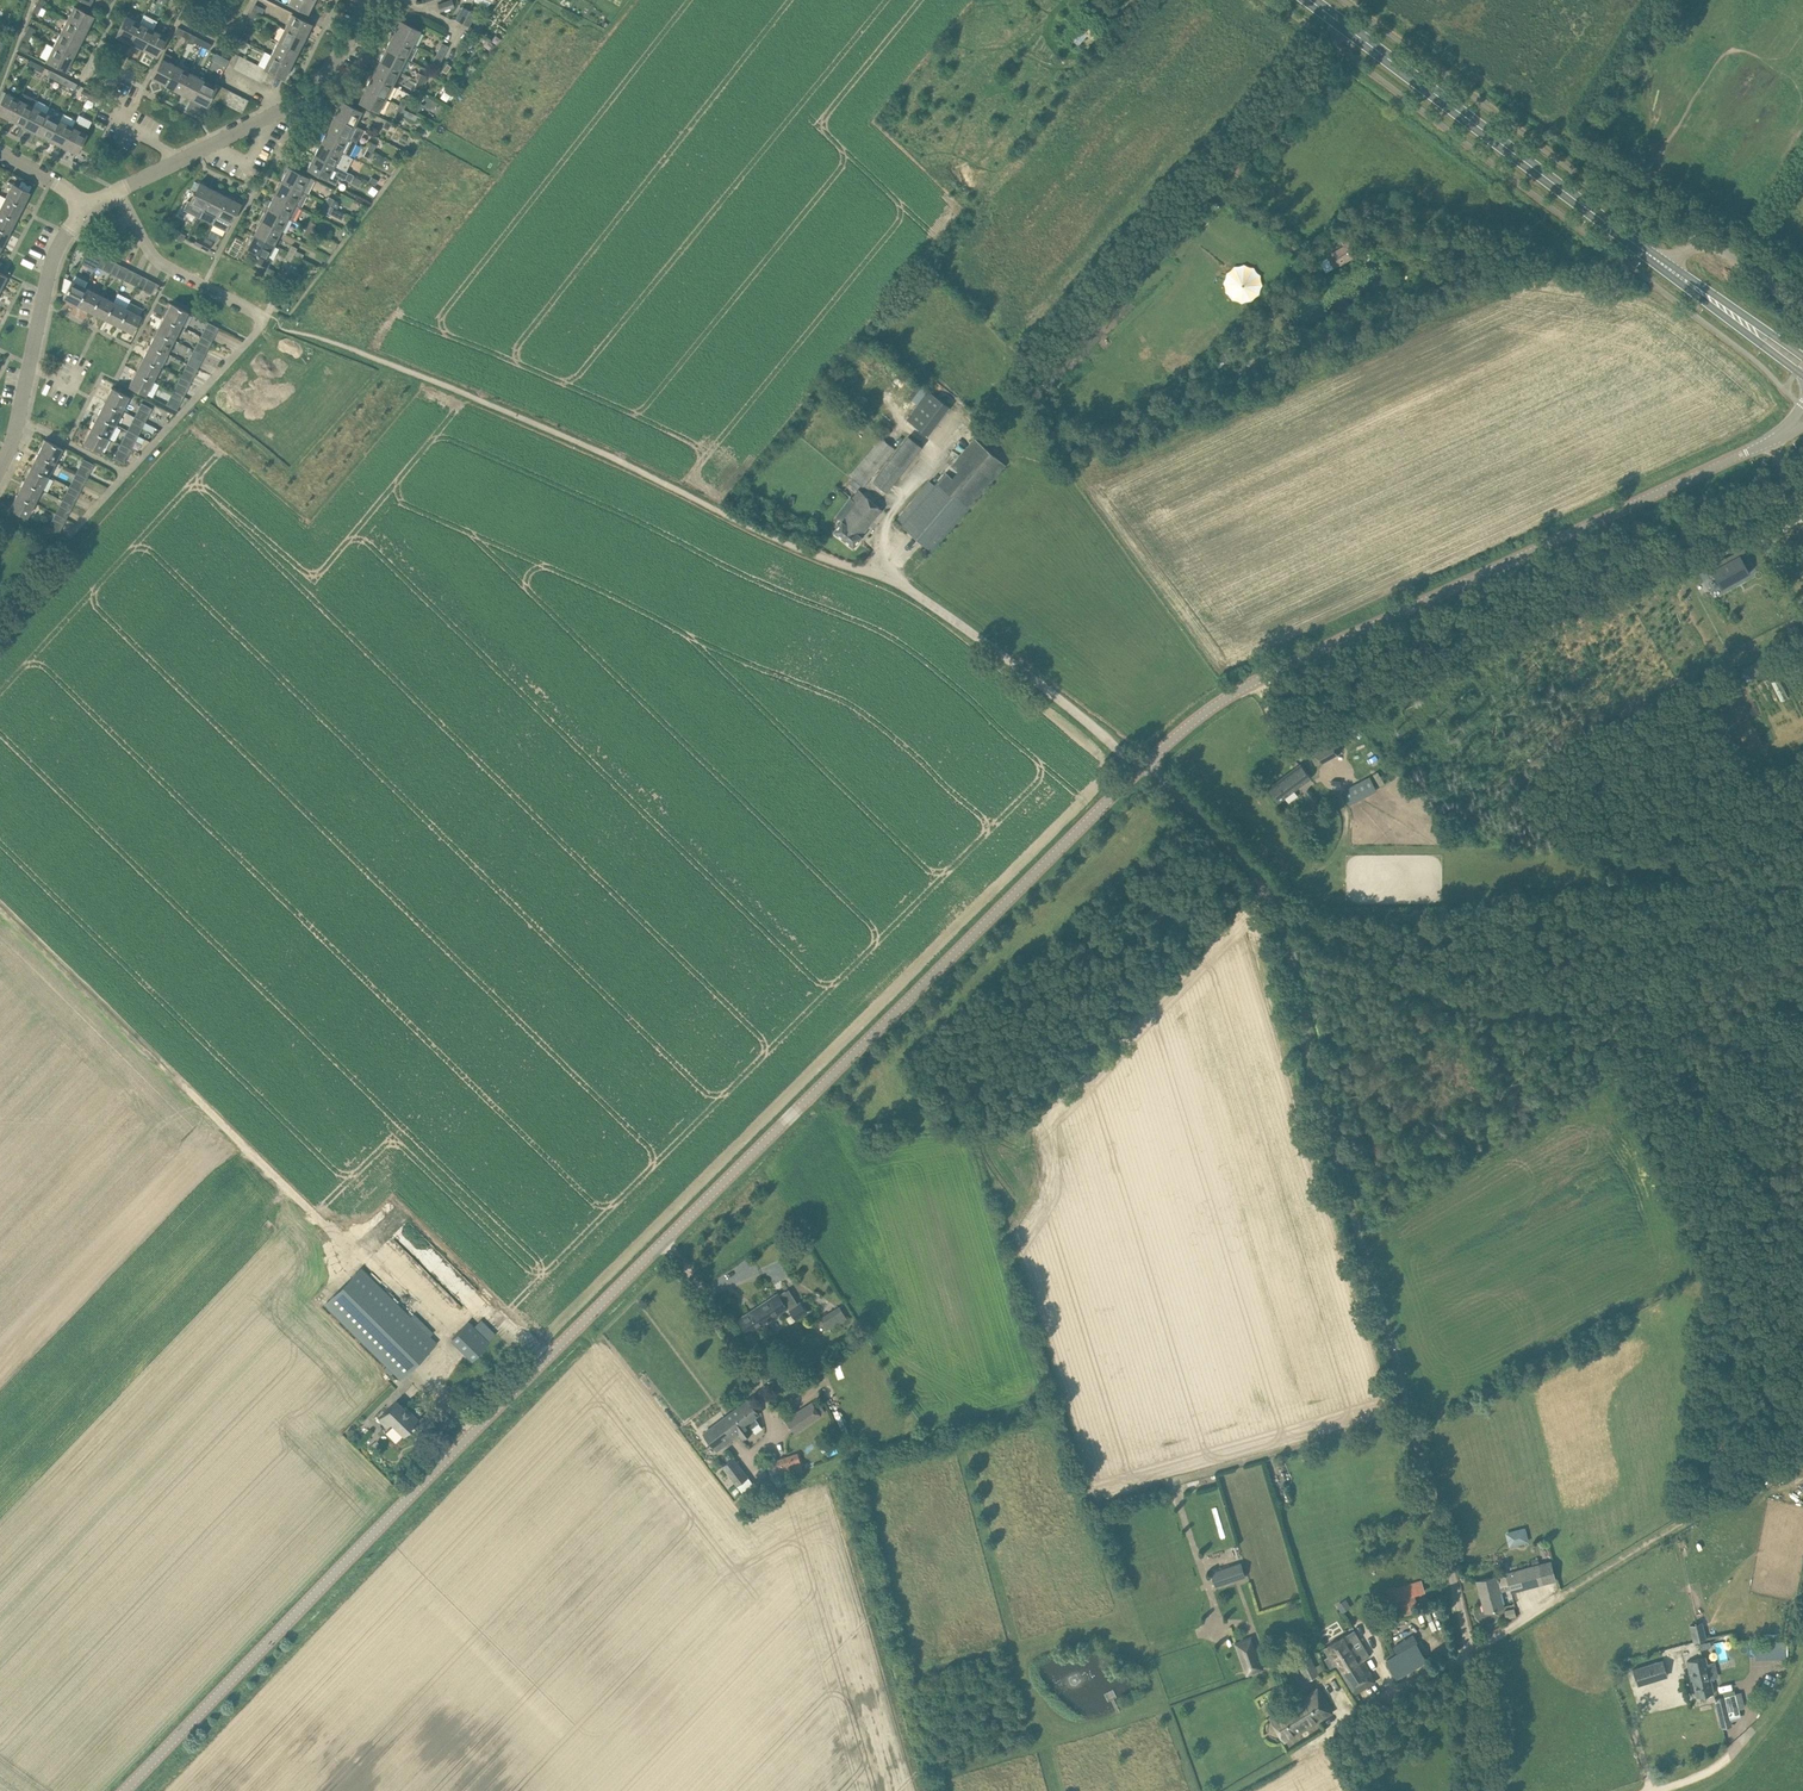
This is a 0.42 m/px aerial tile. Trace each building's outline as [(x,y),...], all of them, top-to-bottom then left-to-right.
[(288,2),(308,12),(314,0),(289,0),(288,2)] [(438,4),(440,11),(454,6),(452,0),(449,0),(438,4)] [(42,6),(36,4),(33,10),(38,13),(42,6)] [(255,4),(251,10),(257,13),(260,6),(255,4)] [(67,19),(87,29),(93,16),(74,5),(67,19)] [(463,6),(456,19),(462,22),(469,9),(463,6)] [(469,25),(475,13),(469,9),(462,22),(469,25)] [(253,20),(257,13),(251,10),(248,17),(253,20)] [(285,27),(304,37),(311,23),(292,13),(285,27)] [(116,35),(130,42),(140,22),(126,15),(116,35)] [(87,29),(67,19),(60,33),(80,43),(87,29)] [(393,34),(413,44),(420,30),(400,20),(393,34)] [(153,29),(140,22),(130,42),(143,49),(153,29)] [(30,25),(26,32),(31,35),(35,28),(30,25)] [(182,35),(185,30),(178,26),(175,32),(182,35)] [(298,51),(304,37),(285,27),(278,41),(298,51)] [(167,36),(153,29),(143,49),(157,56),(167,36)] [(28,41),(31,35),(26,32),(23,39),(28,41)] [(244,32),(240,39),(246,42),(250,35),(244,32)] [(80,43),(60,33),(53,46),(73,56),(80,43)] [(417,46),(413,44),(393,34),(386,47),(406,57),(410,49),(415,51),(417,46)] [(202,46),(205,40),(198,37),(195,42),(202,46)] [(243,48),(246,42),(240,39),(237,45),(243,48)] [(205,40),(202,46),(209,49),(211,44),(205,40)] [(291,64),(298,51),(278,41),(271,54),(291,64)] [(437,52),(443,55),(448,45),(442,42),(437,52)] [(66,70),(73,56),(53,46),(46,60),(66,70)] [(406,57),(386,47),(379,60),(399,70),(406,57)] [(152,77),(165,84),(175,65),(168,61),(171,55),(165,52),(152,77)] [(443,55),(437,52),(432,61),(439,64),(443,55)] [(284,78),(291,64),(271,54),(264,68),(278,74),(284,78)] [(271,87),(278,74),(264,68),(239,55),(233,68),(271,87)] [(28,65),(34,68),(37,63),(30,59),(28,65)] [(399,70),(379,60),(372,74),(392,84),(399,70)] [(44,66),(37,63),(34,68),(41,72),(44,66)] [(189,71),(175,65),(165,84),(179,91),(189,71)] [(202,78),(189,71),(179,91),(192,98),(202,78)] [(61,82),(64,77),(57,73),(54,78),(61,82)] [(421,73),(418,80),(423,82),(427,76),(421,73)] [(392,84),(372,74),(366,87),(385,97),(392,84)] [(71,80),(64,77),(61,82),(68,85),(71,80)] [(210,96),(216,85),(202,78),(192,98),(206,105),(210,96)] [(420,89),(423,82),(418,80),(415,87),(420,89)] [(216,85),(210,96),(242,112),(248,99),(217,83),(216,85)] [(88,96),(91,90),(84,87),(81,92),(88,96)] [(378,111),(385,97),(366,87),(359,101),(378,111)] [(100,95),(91,90),(87,98),(90,100),(91,99),(97,102),(100,95)] [(9,118),(19,98),(5,91),(0,102),(0,114),(9,118)] [(9,118),(22,125),(33,105),(36,99),(23,92),(19,98),(9,118)] [(399,104),(405,107),(408,100),(403,98),(399,104)] [(342,100),(335,114),(354,124),(361,110),(342,100)] [(405,107),(399,104),(396,111),(401,114),(401,113),(404,109),(405,107)] [(36,132),(46,112),(33,105),(22,125),(36,132)] [(404,109),(401,113),(411,118),(413,113),(404,109)] [(49,139),(59,119),(46,112),(36,132),(49,139)] [(354,124),(335,114),(328,127),(356,142),(363,129),(354,124)] [(63,145),(73,126),(59,119),(49,139),(63,145)] [(386,119),(383,126),(388,129),(392,122),(386,119)] [(75,120),(73,126),(63,145),(76,152),(89,127),(75,120)] [(356,142),(328,127),(321,141),(341,151),(349,155),(356,142)] [(314,154),(334,164),(341,151),(321,141),(314,154)] [(370,141),(367,147),(372,150),(375,143),(370,141)] [(369,157),(372,150),(367,147),(363,154),(369,157)] [(327,178),(334,164),(314,154),(307,168),(327,178)] [(281,180),(301,190),(307,193),(315,179),(308,175),(307,176),(288,166),(281,180)] [(1213,167),(1202,180),(1211,188),(1222,175),(1213,167)] [(354,174),(348,172),(345,178),(350,181),(354,174)] [(378,180),(371,176),(369,181),(375,185),(378,180)] [(274,194),(299,206),(300,207),(307,193),(301,190),(281,180),(274,194)] [(203,208),(213,189),(199,182),(194,192),(193,191),(193,193),(194,193),(189,201),(203,208)] [(5,197),(22,205),(30,191),(13,183),(5,197)] [(213,189),(203,208),(216,215),(227,195),(213,189)] [(299,206),(274,194),(268,207),(287,217),(292,220),(299,206)] [(1182,217),(1189,222),(1207,200),(1200,194),(1182,217)] [(227,195),(216,215),(212,223),(226,231),(240,202),(227,195)] [(325,202),(331,205),(334,198),(329,196),(325,202)] [(22,205),(5,197),(0,207),(0,211),(15,219),(22,205)] [(327,212),(331,205),(325,202),(322,209),(327,212)] [(280,230),(287,217),(268,207),(261,220),(280,230)] [(9,232),(15,219),(0,211),(0,228),(9,232)] [(274,244),(280,230),(261,220),(254,233),(274,244)] [(307,227),(312,230),(315,223),(310,220),(307,227)] [(310,234),(312,230),(307,227),(303,234),(309,236),(310,234)] [(1375,228),(1327,256),(1328,257),(1320,261),(1326,271),(1334,267),(1335,268),(1372,247),(1371,246),(1388,236),(1382,227),(1376,230),(1375,228)] [(0,228),(0,245),(2,246),(9,232),(0,228)] [(312,230),(310,234),(317,238),(319,233),(312,230)] [(182,241),(184,237),(185,234),(180,232),(177,238),(182,241)] [(267,257),(274,244),(254,233),(247,247),(258,253),(254,260),(267,267),(270,259),(267,257)] [(194,242),(201,246),(204,240),(197,237),(194,242)] [(210,244),(204,240),(201,246),(208,249),(210,244)] [(288,251),(294,254),(296,250),(297,247),(292,245),(288,251)] [(95,269),(97,266),(102,255),(88,248),(81,262),(95,269)] [(296,250),(294,254),(302,258),(304,254),(296,250)] [(294,254),(288,251),(285,258),(290,261),(294,254)] [(102,255),(97,266),(110,272),(115,262),(102,255)] [(123,279),(129,269),(115,262),(110,272),(123,279)] [(267,267),(263,274),(277,282),(281,275),(267,267)] [(137,286),(142,276),(129,269),(123,279),(137,286)] [(142,276),(137,286),(156,296),(161,285),(142,276)] [(63,297),(77,304),(86,287),(72,280),(63,297)] [(99,294),(86,287),(77,304),(91,311),(99,294)] [(113,301),(99,294),(91,311),(104,318),(113,301)] [(126,308),(113,301),(104,318),(118,324),(126,308)] [(171,302),(164,316),(181,325),(188,311),(171,302)] [(140,315),(126,308),(118,324),(132,331),(140,315)] [(181,325),(164,316),(157,330),(174,339),(181,325)] [(208,321),(204,328),(215,334),(218,327),(208,321)] [(174,339),(157,330),(150,344),(167,352),(174,339)] [(211,341),(201,335),(197,342),(208,348),(211,341)] [(167,352),(150,344),(143,357),(160,366),(167,352)] [(204,354),(194,349),(190,356),(201,361),(204,354)] [(160,366),(143,357),(136,371),(153,379),(160,366)] [(1259,360),(1253,364),(1256,370),(1262,366),(1259,360)] [(197,368),(187,362),(183,369),(194,375),(197,368)] [(153,379),(136,371),(129,385),(146,393),(153,379)] [(190,381),(180,376),(176,383),(187,388),(190,381)] [(112,387),(105,401),(121,410),(129,396),(112,387)] [(183,395),(173,390),(169,397),(180,402),(183,395)] [(907,419),(929,435),(949,407),(927,391),(907,419)] [(121,410),(105,401),(98,414),(115,423),(121,410)] [(141,402),(137,409),(148,414),(152,407),(141,402)] [(91,428),(108,437),(115,423),(98,414),(91,428)] [(141,428),(145,421),(134,416),(130,423),(141,428)] [(108,437),(91,428),(84,442),(100,451),(108,437)] [(134,442),(138,435),(127,429),(124,436),(134,442)] [(923,446),(909,435),(874,479),(887,491),(923,446)] [(894,449),(881,438),(850,474),(863,486),(894,449)] [(975,438),(952,465),(958,471),(952,478),(946,472),(901,525),(932,551),(1006,464),(975,438)] [(38,453),(55,461),(62,447),(45,439),(38,453)] [(127,456),(131,449),(120,443),(116,450),(127,456)] [(55,461),(38,453),(31,466),(48,475),(55,461)] [(83,458),(80,465),(90,471),(94,463),(83,458)] [(48,475),(31,466),(24,480),(41,488),(48,475)] [(87,478),(76,472),(73,479),(83,484),(87,478)] [(41,488),(24,480),(17,493),(34,502),(41,488)] [(80,491),(69,486),(66,492),(76,498),(80,491)] [(34,502),(17,493),(10,507),(27,516),(34,502)] [(857,502),(850,497),(836,515),(842,520),(834,530),(854,546),(862,536),(861,535),(882,509),(864,494),(857,502)] [(73,505),(62,499),(59,506),(69,511),(73,505)] [(66,518),(55,513),(52,520),(62,525),(66,518)] [(1721,588),(1750,572),(1740,554),(1711,570),(1721,588)] [(1334,735),(1308,749),(1316,764),(1342,750),(1334,735)] [(1311,777),(1308,773),(1301,763),(1268,788),(1279,801),(1311,777)] [(1370,778),(1344,791),(1350,802),(1376,789),(1370,778)] [(435,1340),(361,1268),(325,1304),(400,1377),(435,1340)] [(778,1292),(739,1319),(748,1333),(752,1331),(788,1308),(788,1307),(796,1319),(807,1312),(801,1302),(798,1304),(789,1290),(780,1295),(778,1292)] [(828,1328),(846,1317),(840,1306),(822,1317),(828,1328)] [(489,1342),(468,1321),(451,1338),(472,1359),(489,1342)] [(817,1398),(813,1402),(786,1419),(794,1432),(826,1411),(817,1398)] [(419,1419),(410,1411),(410,1410),(408,1412),(396,1399),(378,1417),(387,1426),(391,1422),(393,1424),(385,1431),(395,1441),(403,1434),(404,1435),(419,1419)] [(726,1416),(739,1433),(743,1438),(753,1431),(751,1428),(760,1422),(755,1416),(759,1413),(749,1399),(726,1416)] [(739,1433),(726,1416),(704,1433),(717,1450),(739,1433)] [(842,1444),(837,1433),(825,1439),(829,1449),(842,1444)] [(780,1458),(786,1476),(803,1470),(798,1453),(780,1458)] [(737,1485),(748,1476),(734,1457),(723,1466),(737,1485)] [(1526,1526),(1506,1531),(1510,1546),(1530,1540),(1526,1526)] [(1552,1561),(1533,1565),(1535,1572),(1538,1584),(1556,1579),(1552,1561)] [(1211,1572),(1215,1585),(1245,1576),(1241,1563),(1211,1572)] [(1538,1584),(1535,1572),(1533,1565),(1506,1573),(1506,1574),(1497,1577),(1497,1575),(1477,1580),(1482,1596),(1483,1595),(1488,1610),(1503,1606),(1498,1589),(1510,1586),(1511,1591),(1538,1584)] [(1396,1585),(1385,1589),(1389,1602),(1425,1591),(1422,1579),(1397,1586),(1396,1585)] [(1346,1599),(1338,1604),(1343,1612),(1351,1607),(1346,1599)] [(1506,1617),(1516,1615),(1514,1607),(1505,1610),(1506,1617)] [(1702,1621),(1689,1624),(1693,1641),(1706,1638),(1702,1621)] [(1376,1680),(1370,1670),(1348,1633),(1324,1648),(1335,1665),(1337,1664),(1355,1693),(1376,1680)] [(1414,1634),(1393,1646),(1397,1653),(1418,1641),(1414,1634)] [(1264,1669),(1252,1635),(1234,1642),(1247,1675),(1264,1669)] [(1785,1639),(1756,1640),(1756,1658),(1786,1657),(1785,1639)] [(1427,1660),(1417,1642),(1387,1660),(1397,1677),(1427,1660)] [(1307,1681),(1320,1675),(1311,1656),(1298,1662),(1307,1681)] [(1706,1656),(1699,1658),(1687,1661),(1691,1679),(1693,1679),(1697,1696),(1714,1692),(1706,1656)] [(1667,1673),(1664,1662),(1634,1671),(1638,1685),(1654,1680),(1653,1677),(1667,1673)] [(1334,1712),(1318,1686),(1269,1716),(1285,1742),(1334,1712)] [(1732,1725),(1725,1695),(1715,1698),(1722,1727),(1732,1725)]
